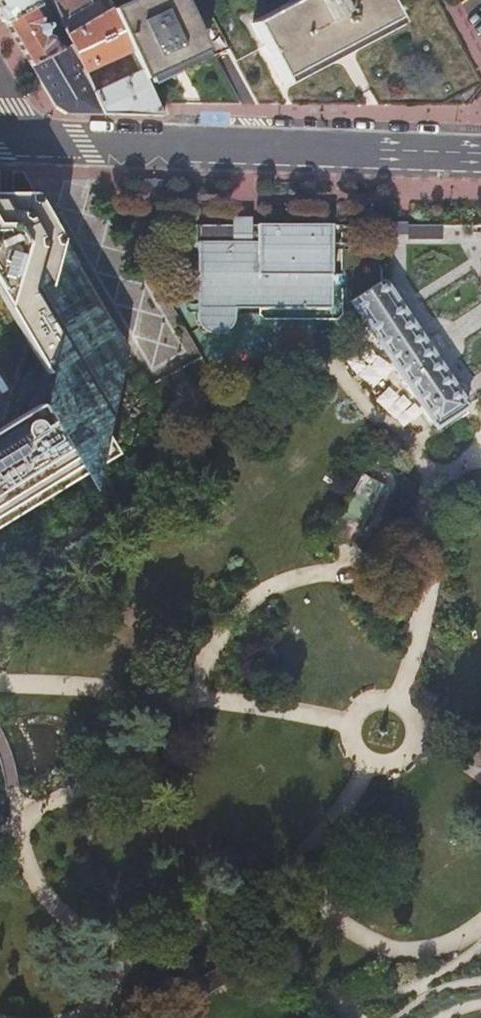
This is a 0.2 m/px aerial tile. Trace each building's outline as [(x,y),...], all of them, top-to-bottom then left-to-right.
[(5,22),(43,0),(0,0),(0,14),(5,22)] [(5,22),(19,47),(30,66),(72,43),(68,34),(67,32),(54,39),(54,38),(46,36),(46,28),(50,27),(49,23),(44,25),(41,24),(42,17),(40,15),(55,7),(53,0),(43,0),(5,22)] [(55,7),(59,15),(92,0),(53,0),(55,7)] [(106,9),(111,6),(108,0),(102,0),(106,9)] [(143,79),(173,66),(206,52),(183,0),(137,0),(113,11),(113,13),(130,50),(139,70),(143,79)] [(292,4),(254,25),(285,86),(399,25),(385,0),(289,0),(292,4)] [(67,113),(160,116),(143,79),(139,70),(108,84),(106,79),(102,81),(104,86),(95,90),(86,71),(130,50),(113,13),(68,34),(72,43),(30,66),(44,88),(54,105),(67,113)] [(0,195),(0,237),(49,216),(35,195),(0,195)] [(123,355),(125,346),(91,289),(49,216),(0,237),(0,255),(9,269),(0,274),(0,298),(26,342),(2,423),(0,424),(0,428),(123,355)] [(331,249),(331,225),(257,225),(256,242),(225,242),(198,242),(197,296),(197,312),(197,320),(199,324),(202,329),(206,332),(210,334),(215,334),(219,334),(224,332),(228,329),(231,326),(233,322),(234,318),(234,307),(330,308),(331,256),(335,256),(335,249),(331,249)] [(403,235),(402,226),(383,225),(383,234),(403,235)] [(467,405),(435,358),(429,350),(424,342),(393,297),(389,290),(381,280),(351,301),(435,427),(467,405)] [(21,518),(85,479),(96,497),(101,469),(121,457),(109,438),(123,355),(0,428),(0,481),(21,518)] [(21,518),(0,481),(0,530),(21,518)] [(170,998),(178,1011),(229,982),(222,969),(170,998)]
